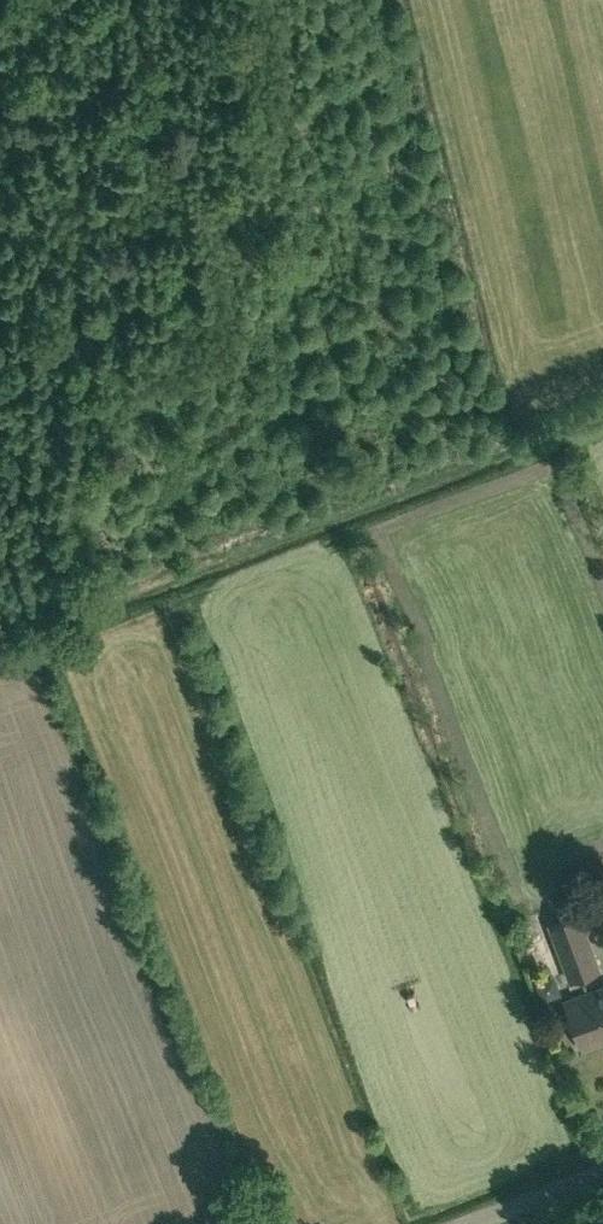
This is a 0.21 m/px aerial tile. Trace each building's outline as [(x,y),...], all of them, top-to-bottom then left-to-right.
[(578,913),(550,923),(569,978),(597,968),(578,913)] [(566,1000),(582,1045),(602,1038),(602,987),(566,1000)]
